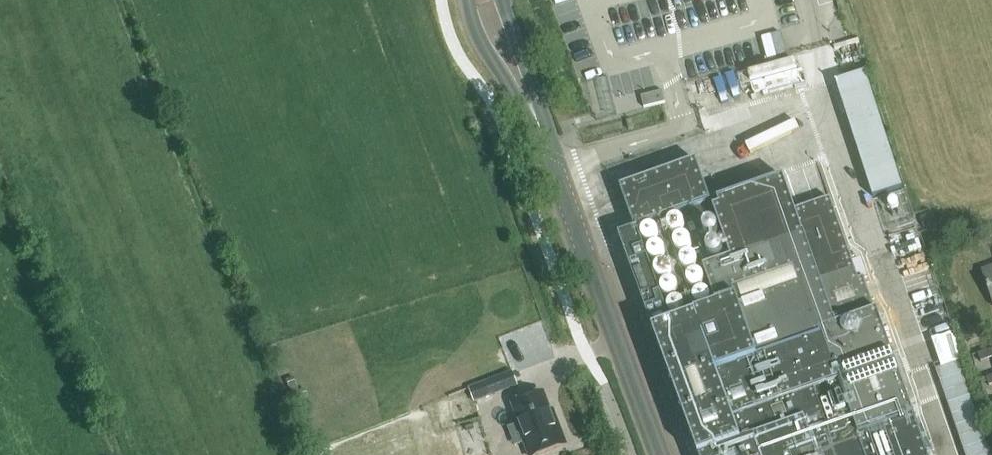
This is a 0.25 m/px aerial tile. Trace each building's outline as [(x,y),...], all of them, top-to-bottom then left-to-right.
[(902,186),(865,72),(836,81),(873,195),(902,186)] [(689,428),(690,428),(700,454),(929,454),(915,415),(879,309),(878,310),(866,276),(861,277),(834,198),(796,210),(793,201),(780,177),(717,199),(719,203),(714,205),(699,159),(620,185),(636,230),(619,235),(689,428)] [(924,227),(931,225),(928,215),(921,217),(924,227)] [(982,270),(991,300),(991,266),(982,270)] [(991,350),(991,348),(978,353),(981,361),(991,357),(991,350)] [(512,370),(484,381),(490,396),(518,385),(512,370)] [(530,454),(538,454),(565,444),(556,421),(554,422),(543,393),(513,404),(520,422),(517,423),(530,454)] [(484,417),(463,423),(471,454),(492,448),(484,417)]
